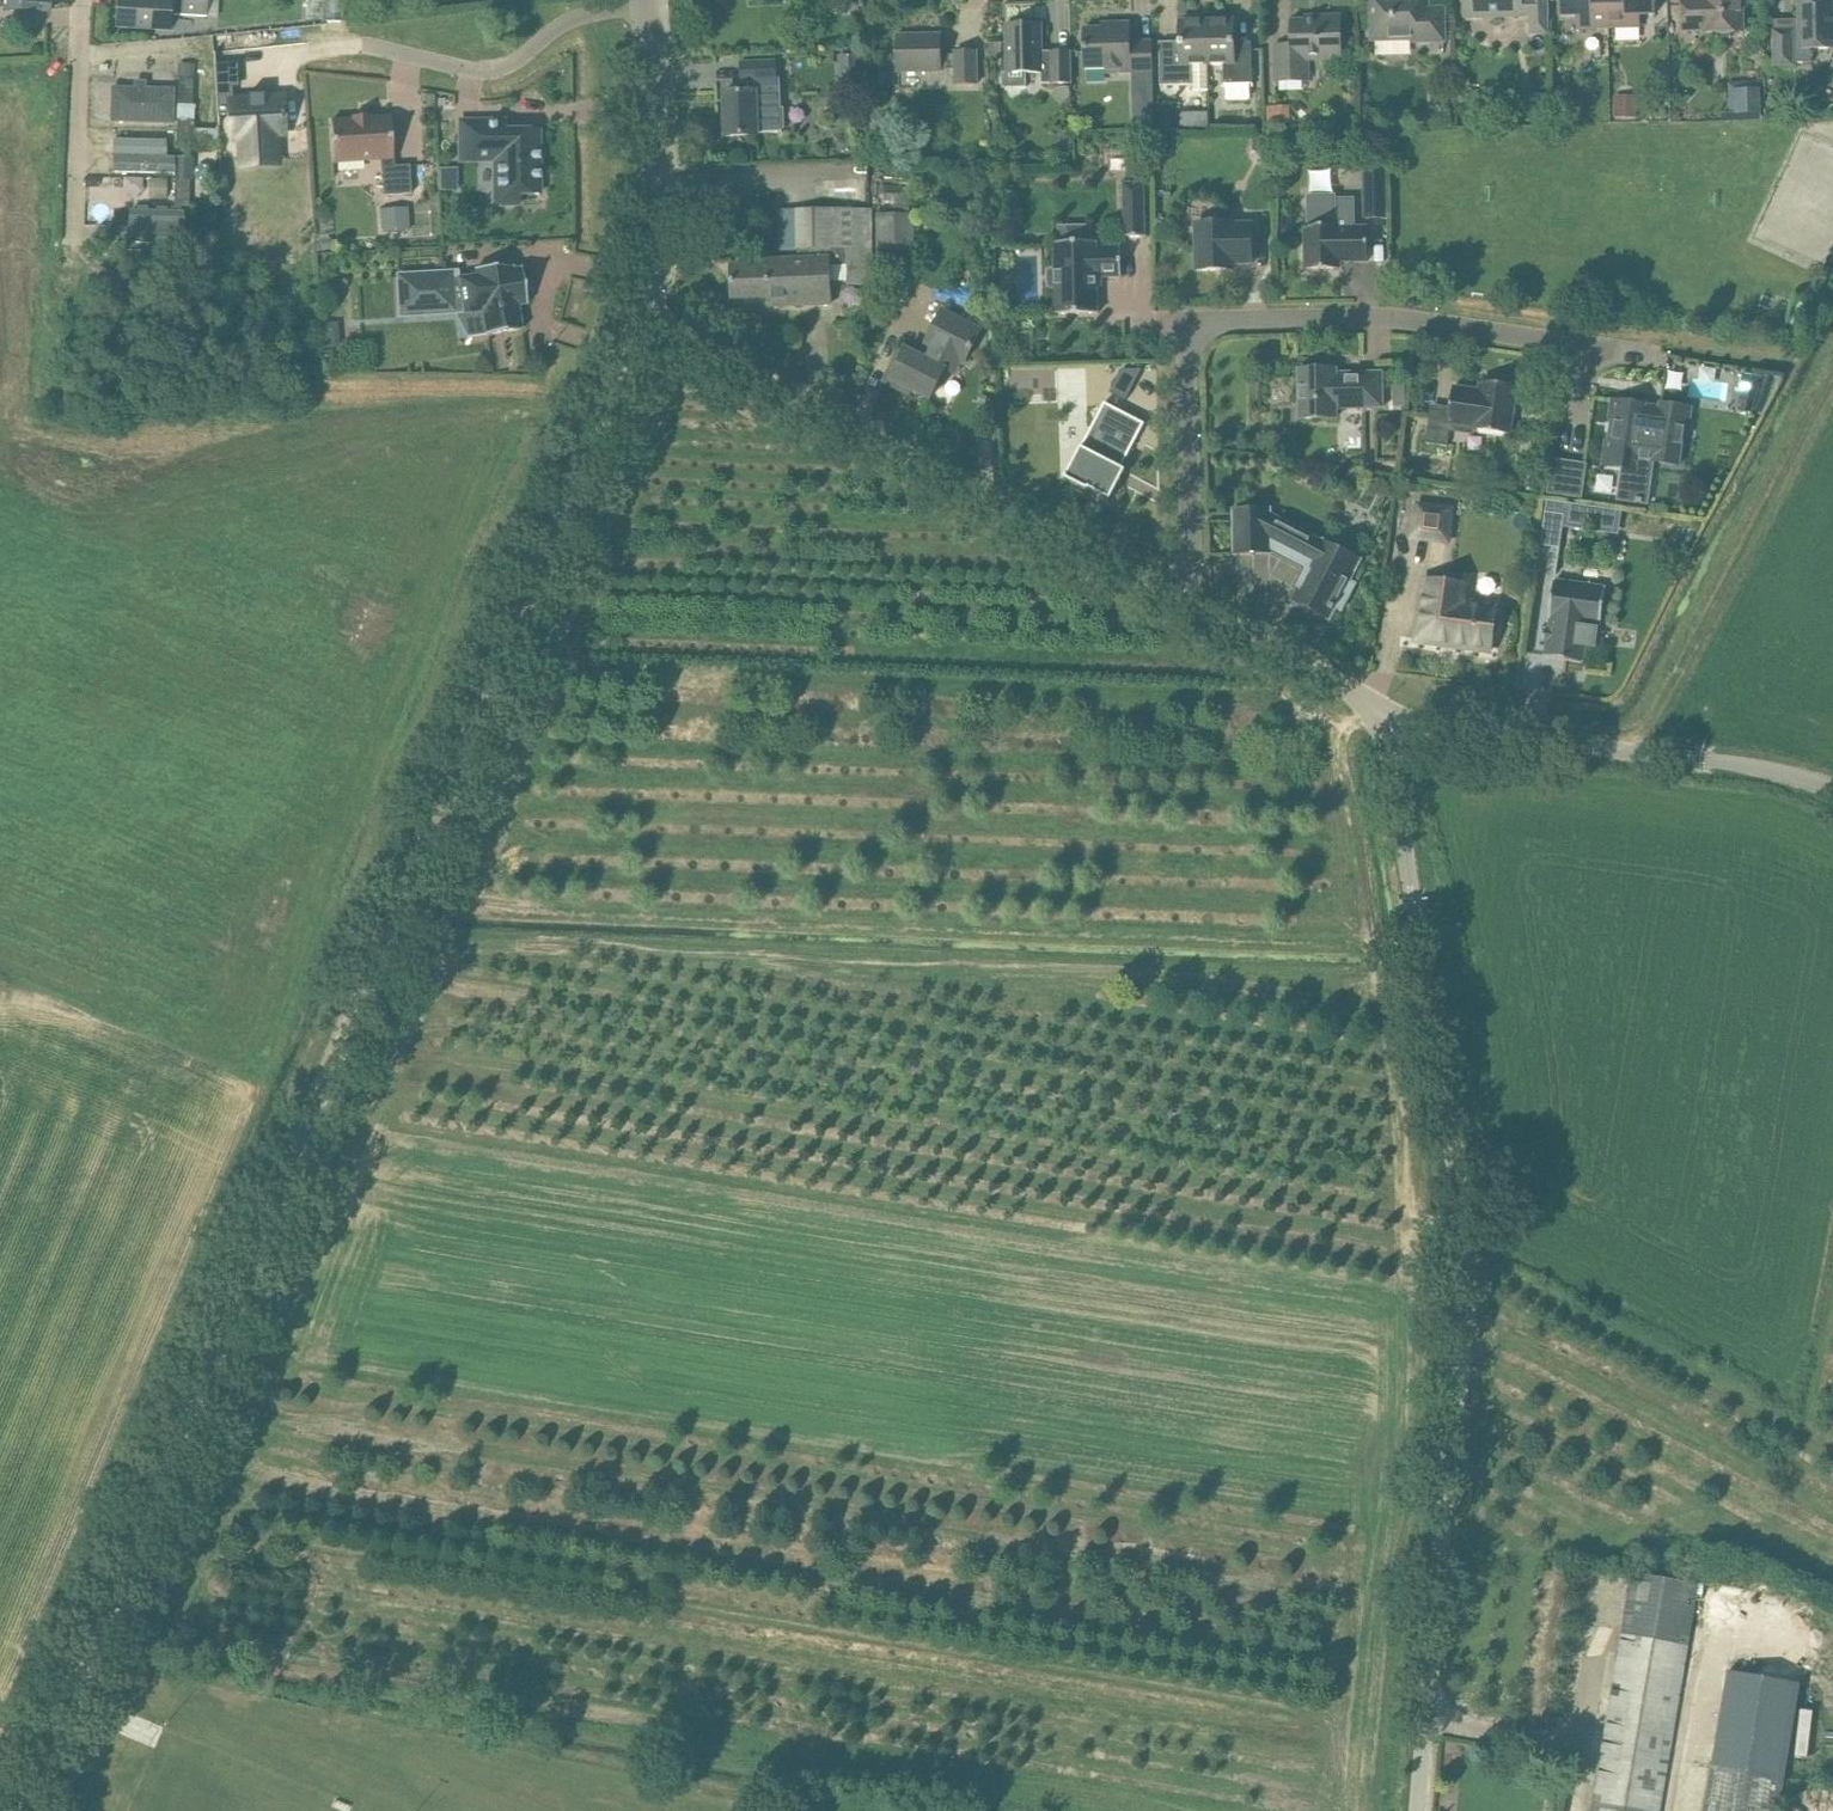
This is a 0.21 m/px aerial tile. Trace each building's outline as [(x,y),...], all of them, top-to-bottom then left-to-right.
[(7,9),(50,13),(51,0),(8,0),(7,9)] [(117,27),(170,31),(171,15),(208,17),(209,0),(118,0),(117,27)] [(1444,33),(1444,9),(1428,10),(1428,0),(1372,0),(1373,43),(1445,44),(1444,33)] [(1549,15),(1549,0),(1465,0),(1465,19),(1531,18),(1531,35),(1550,35),(1549,15)] [(1562,17),(1577,17),(1577,28),(1609,28),(1608,0),(1561,0),(1562,17)] [(1655,0),(1608,0),(1609,28),(1641,27),(1641,15),(1656,15),(1655,0)] [(1743,10),(1743,0),(1683,0),(1683,31),(1705,31),(1705,33),(1744,32),(1743,10)] [(1799,1),(1800,32),(1793,33),(1793,31),(1774,31),(1775,55),(1775,66),(1794,65),(1794,63),(1812,63),(1812,49),(1832,48),(1832,1),(1799,1)] [(1342,61),(1342,40),(1342,16),(1316,17),(1316,21),(1291,21),(1292,46),(1275,46),(1275,70),(1275,83),(1309,83),(1309,61),(1342,61)] [(1234,20),(1207,21),(1208,66),(1224,66),(1225,86),(1227,85),(1227,98),(1231,101),(1248,101),(1251,97),(1250,84),(1253,84),(1252,50),(1235,51),(1234,20)] [(1192,66),(1208,66),(1207,21),(1180,22),(1181,51),(1160,51),(1161,75),(1161,86),(1192,86),(1192,66)] [(1154,73),(1153,65),(1153,41),(1131,42),(1131,23),(1102,24),(1102,28),(1084,29),(1085,53),(1086,70),(1107,70),(1107,74),(1154,73)] [(1072,85),(1072,76),(1072,52),(1043,52),(1042,25),(1007,25),(1007,49),(1007,74),(1004,74),(1004,88),(1028,88),(1027,74),(1040,74),(1041,85),(1072,85)] [(977,85),(977,75),(977,51),(956,52),(956,55),(942,55),(942,35),(897,35),(898,59),(898,73),(940,71),(940,70),(955,69),(955,85),(977,85)] [(862,55),(846,55),(847,85),(863,85),(862,55)] [(285,110),(284,110),(283,94),(266,95),(265,92),(249,93),(250,96),(241,96),(233,97),(232,84),(239,84),(238,79),(238,72),(237,64),(238,64),(239,64),(238,62),(216,64),(217,78),(219,113),(233,112),(235,136),(241,136),(242,145),(255,144),(263,144),(262,134),(280,132),(286,132),(285,120),(285,116),(286,116),(288,115),(287,109),(285,110)] [(778,62),(741,63),(742,82),(743,82),(744,92),(725,92),(727,137),(761,135),(761,133),(782,132),(782,129),(786,129),(785,109),(781,109),(780,79),(778,80),(778,62)] [(192,131),(194,77),(180,77),(178,131),(192,131)] [(176,130),(176,89),(110,89),(110,129),(176,130)] [(1740,90),(1741,114),(1764,113),(1763,89),(1740,90)] [(1616,96),(1617,117),(1639,116),(1639,95),(1616,96)] [(1291,106),(1267,106),(1267,123),(1291,123),(1291,106)] [(1178,110),(1158,111),(1158,129),(1178,128),(1178,110)] [(1194,113),(1181,113),(1181,129),(1194,128),(1194,113)] [(381,160),(383,196),(412,194),(410,165),(395,166),(391,117),(370,118),(370,116),(352,118),(352,120),(332,121),(335,164),(381,160)] [(499,120),(460,121),(460,155),(495,155),(498,157),(498,182),(495,185),(495,206),(520,205),(520,195),(540,194),(539,131),(499,131),(499,120)] [(191,147),(192,131),(178,131),(177,147),(191,147)] [(167,140),(113,139),(114,156),(167,157),(167,140)] [(191,178),(191,158),(112,157),(112,177),(191,178)] [(1387,176),(1364,177),(1364,180),(1365,211),(1365,220),(1388,219),(1387,176)] [(168,199),(168,180),(150,180),(149,199),(168,199)] [(1144,183),(1123,182),(1124,237),(1146,237),(1144,183)] [(1308,227),(1306,227),(1306,269),(1340,269),(1340,262),(1369,261),(1368,228),(1356,228),(1356,198),(1337,199),(1337,195),(1308,195),(1308,227)] [(380,232),(410,230),(408,209),(378,211),(380,232)] [(129,223),(109,223),(108,242),(183,243),(183,212),(129,211),(129,223)] [(871,211),(779,213),(780,252),(800,252),(800,256),(788,257),(788,263),(770,263),(770,261),(751,262),(751,267),(732,267),(733,298),(770,297),(770,308),(833,305),(832,282),(847,281),(847,285),(872,284),(871,211)] [(914,266),(913,215),(878,215),(879,266),(914,266)] [(1253,264),(1252,224),(1234,225),(1234,223),(1196,224),(1197,271),(1234,270),(1234,264),(1253,264)] [(1097,247),(1097,242),(1054,243),(1055,269),(1051,269),(1048,272),(1048,286),(1051,289),(1055,289),(1056,315),(1099,314),(1098,278),(1122,277),(1121,247),(1097,247)] [(186,246),(84,245),(83,297),(186,299),(186,246)] [(446,273),(399,276),(401,317),(403,317),(403,314),(455,311),(464,309),(465,314),(483,311),(487,336),(522,330),(519,306),(528,304),(523,269),(513,270),(513,267),(476,269),(477,276),(446,280),(446,273)] [(942,378),(946,370),(956,376),(962,366),(964,367),(984,331),(946,310),(931,339),(934,341),(925,359),(907,350),(899,366),(894,363),(885,381),(910,394),(912,389),(931,399),(942,378)] [(1336,369),(1299,370),(1300,419),(1337,418),(1337,409),(1383,408),(1382,373),(1336,374),(1336,369)] [(1122,370),(1111,393),(1127,401),(1143,370),(1142,370),(1122,370)] [(1774,378),(1752,375),(1750,394),(1771,397),(1774,378)] [(1406,382),(1394,382),(1394,407),(1406,407),(1406,382)] [(1449,424),(1450,424),(1474,427),(1474,429),(1511,435),(1518,387),(1481,382),(1480,391),(1454,388),(1449,424)] [(1646,405),(1611,400),(1609,418),(1612,419),(1609,442),(1606,441),(1603,465),(1621,468),(1617,497),(1638,499),(1637,502),(1643,503),(1643,501),(1648,501),(1654,462),(1680,466),(1685,426),(1690,427),(1692,409),(1661,404),(1660,408),(1646,406),(1646,405)] [(1104,406),(1065,479),(1090,492),(1091,490),(1111,501),(1127,470),(1123,468),(1125,464),(1146,424),(1143,422),(1105,403),(1104,406)] [(1449,431),(1429,428),(1427,444),(1448,446),(1449,431)] [(1553,460),(1549,491),(1568,493),(1572,463),(1553,460)] [(1454,507),(1417,503),(1413,539),(1450,543),(1454,507)] [(1572,504),(1569,523),(1589,526),(1593,526),(1615,529),(1618,510),(1572,504)] [(1324,543),(1270,515),(1270,509),(1235,510),(1236,555),(1271,554),(1271,551),(1305,569),(1296,588),(1300,590),(1296,597),(1311,605),(1309,610),(1329,620),(1335,608),(1342,612),(1357,584),(1350,581),(1361,559),(1325,541),(1324,543)] [(1565,515),(1546,512),(1541,546),(1560,548),(1565,515)] [(1442,580),(1425,576),(1416,641),(1438,644),(1439,638),(1455,640),(1455,641),(1455,643),(1456,645),(1457,646),(1459,647),(1468,649),(1491,652),(1493,638),(1494,638),(1496,636),(1498,634),(1499,633),(1499,631),(1500,629),(1500,627),(1499,625),(1499,623),(1498,621),(1496,619),(1498,606),(1464,601),(1466,586),(1455,583),(1454,581),(1453,580),(1451,579),(1450,578),(1449,578),(1446,578),(1445,578),(1444,579),(1442,580)] [(1607,588),(1555,581),(1550,618),(1551,618),(1546,658),(1583,663),(1585,647),(1595,648),(1599,626),(1601,626),(1607,588)] [(1634,1574),(1594,1810),(1660,1810),(1698,1585),(1634,1574)] [(1801,1682),(1728,1670),(1704,1810),(1780,1810),(1801,1682)] [(1691,1761),(1683,1810),(1701,1810),(1708,1764),(1691,1761)]
